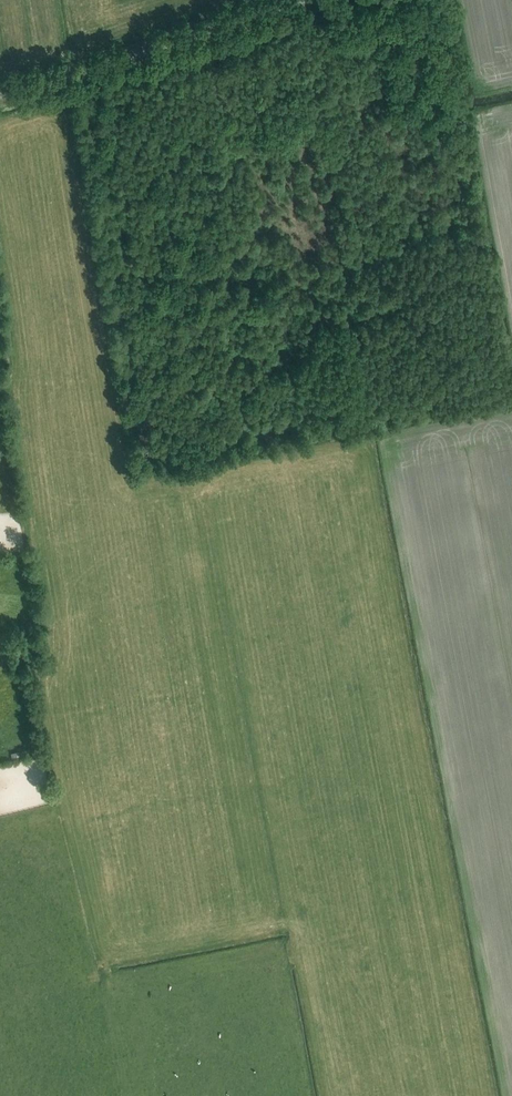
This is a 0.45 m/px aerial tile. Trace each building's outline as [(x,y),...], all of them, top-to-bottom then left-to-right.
[(15,751),(17,758),(25,755),(23,749),(15,751)]
